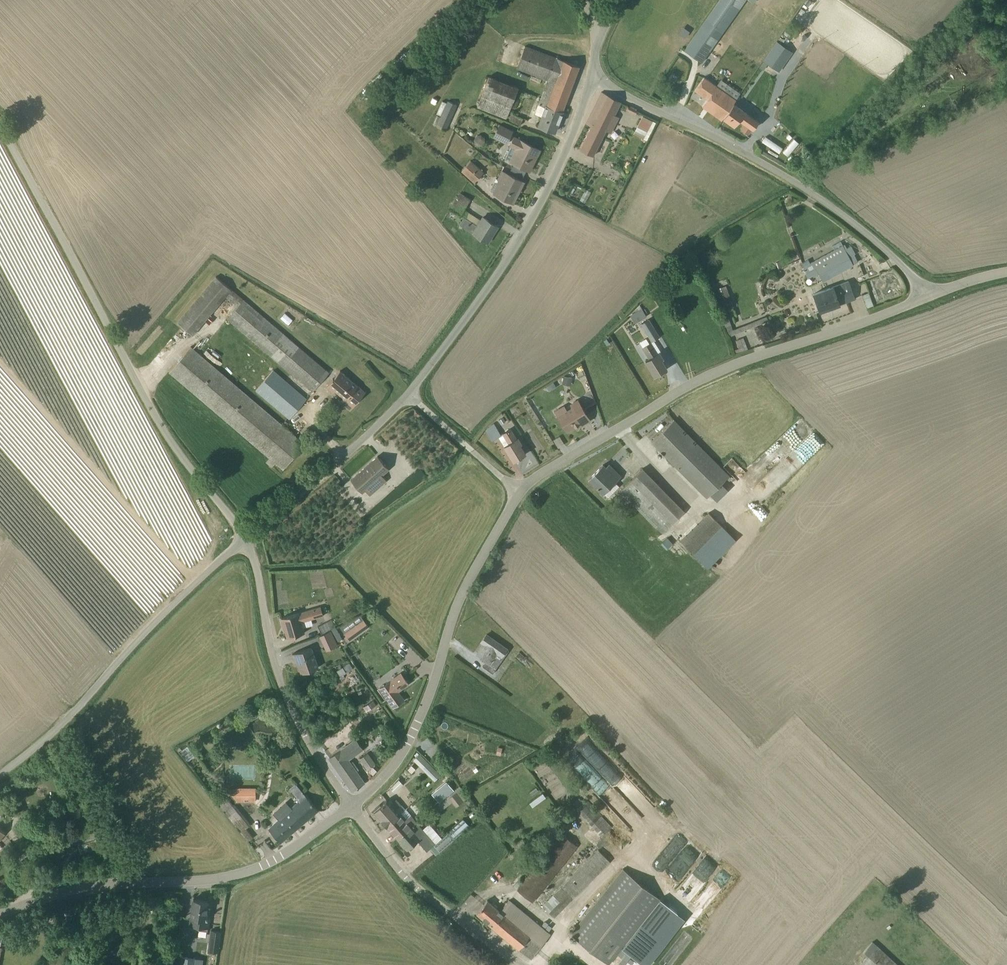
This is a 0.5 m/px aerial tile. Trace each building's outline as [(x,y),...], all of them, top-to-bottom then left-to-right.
[(704,65),(709,57),(707,56),(746,0),(719,0),(683,51),(704,65)] [(791,53),(776,42),(763,61),(778,72),(791,53)] [(540,117),(537,126),(554,132),(579,67),(557,58),(556,58),(525,46),(524,46),(516,69),(546,81),(534,114),(535,114),(540,117)] [(488,77),(476,108),(506,119),(518,88),(488,77)] [(735,99),(704,77),(694,91),(706,100),(702,107),(721,121),(735,99)] [(579,149),(593,156),(606,132),(611,134),(619,118),(614,115),(620,102),(601,92),(585,124),(591,127),(579,149)] [(446,98),(434,124),(446,129),(458,104),(446,98)] [(733,103),(723,118),(734,126),(738,120),(740,122),(747,113),(733,103)] [(522,119),(511,115),(508,121),(520,126),(522,119)] [(633,134),(647,141),(656,123),(642,117),(633,134)] [(799,119),(794,125),(803,133),(808,127),(799,119)] [(492,138),(506,145),(513,131),(499,124),(492,138)] [(473,139),(474,144),(477,146),(482,146),(485,142),(484,138),(480,135),(476,136),(473,139)] [(520,139),(513,136),(508,146),(509,147),(504,159),(514,164),(511,170),(523,176),(526,170),(529,172),(540,150),(520,140),(520,139)] [(483,173),(470,161),(461,172),(473,183),(483,173)] [(501,171),(497,179),(496,179),(490,190),(493,192),(492,194),(513,204),(523,183),(501,171)] [(459,225),(487,243),(497,227),(482,217),(479,220),(464,210),(470,200),(459,193),(457,197),(455,195),(451,202),(453,203),(449,210),(459,217),(460,216),(463,218),(459,225)] [(852,264),(858,262),(854,255),(855,254),(851,246),(846,248),(844,245),(809,263),(807,260),(802,263),(801,264),(803,268),(807,278),(812,276),(813,277),(818,274),(820,278),(826,275),(828,279),(853,266),(852,264)] [(680,273),(676,268),(667,275),(671,281),(677,277),(676,276),(680,273)] [(328,373),(258,314),(215,277),(176,323),(192,336),(225,298),(237,307),(236,309),(226,320),(254,344),(312,393),(328,373)] [(847,281),(813,293),(819,312),(854,299),(847,281)] [(766,285),(766,287),(767,289),(769,290),(771,290),(773,289),(774,288),(774,285),(773,283),(771,282),(769,282),(768,283),(766,285)] [(725,287),(717,290),(718,293),(716,294),(718,299),(719,299),(725,314),(733,311),(732,308),(733,308),(725,287)] [(861,295),(866,308),(873,305),(868,293),(861,295)] [(630,316),(634,324),(646,317),(639,307),(635,311),(636,313),(630,316)] [(766,317),(727,332),(729,337),(768,321),(766,317)] [(728,319),(723,321),(727,332),(732,330),(728,319)] [(659,338),(649,320),(640,325),(651,343),(659,338)] [(762,339),(757,327),(754,328),(758,340),(762,339)] [(747,349),(743,338),(735,341),(738,349),(734,350),(735,353),(747,349)] [(649,344),(645,339),(639,343),(642,348),(641,349),(648,359),(645,361),(654,376),(666,369),(661,361),(663,360),(659,353),(657,353),(651,343),(649,344)] [(190,347),(168,373),(269,459),(266,463),(271,468),(274,464),(275,464),(283,470),(304,445),(190,347)] [(339,371),(326,388),(333,394),(334,392),(342,399),(340,403),(349,411),(365,393),(339,371)] [(273,372),(255,391),(289,420),(306,400),(273,372)] [(572,379),(563,377),(562,385),(570,387),(572,379)] [(563,406),(554,412),(566,431),(580,423),(581,426),(589,421),(576,400),(569,405),(571,408),(566,410),(563,406)] [(506,423),(502,417),(497,421),(500,426),(506,423)] [(673,420),(651,443),(706,498),(709,494),(716,501),(727,490),(721,483),(729,475),(673,420)] [(793,433),(791,429),(786,432),(794,443),(799,439),(800,441),(813,432),(804,421),(797,426),(799,429),(793,433)] [(486,433),(491,442),(500,437),(493,425),(486,429),(487,432),(486,433)] [(499,438),(513,462),(525,455),(520,446),(522,444),(518,438),(517,439),(511,429),(502,435),(502,436),(499,438)] [(780,471),(788,479),(823,444),(815,436),(780,471)] [(388,470),(377,457),(350,480),(362,493),(365,491),(370,497),(386,482),(381,476),(388,470)] [(605,468),(602,466),(589,479),(608,498),(618,488),(613,484),(620,477),(608,466),(605,468)] [(642,469),(619,492),(661,534),(684,511),(642,469)] [(747,507),(749,511),(761,504),(759,500),(747,507)] [(735,539),(708,513),(680,541),(707,567),(735,539)] [(281,619),(287,639),(304,634),(303,629),(312,626),(311,621),(323,617),(320,608),(281,619)] [(339,627),(349,641),(368,628),(360,616),(339,627)] [(317,627),(321,634),(331,630),(335,628),(331,621),(317,627)] [(342,640),(335,628),(331,630),(338,642),(342,640)] [(327,651),(337,647),(330,632),(319,637),(325,651),(327,651)] [(486,635),(481,642),(485,645),(483,648),(482,648),(477,655),(486,662),(482,667),(492,673),(508,651),(486,635)] [(311,649),(292,655),(295,662),(297,662),(301,674),(318,668),(311,649)] [(519,653),(515,656),(529,669),(533,665),(519,653)] [(352,669),(348,664),(343,667),(347,672),(352,669)] [(342,668),(336,672),(340,677),(346,674),(342,668)] [(379,688),(392,707),(403,700),(397,692),(408,684),(400,673),(379,688)] [(375,706),(373,701),(362,708),(365,713),(375,706)] [(362,750),(355,740),(329,759),(352,792),(361,784),(363,783),(356,772),(358,771),(352,761),(350,763),(348,760),(362,750)] [(365,755),(359,760),(366,770),(373,766),(365,755)] [(440,776),(419,755),(413,761),(434,782),(440,776)] [(438,761),(435,764),(443,772),(446,769),(438,761)] [(608,776),(619,790),(629,781),(618,768),(608,776)] [(456,786),(452,781),(447,784),(445,782),(431,794),(438,804),(454,792),(452,789),(456,786)] [(317,811),(295,785),(289,790),(298,801),(290,808),(285,803),(273,814),(278,819),(268,829),(280,843),(317,811)] [(438,804),(433,808),(437,813),(451,802),(455,807),(463,802),(463,801),(467,798),(459,787),(455,790),(455,791),(438,804)] [(235,803),(255,803),(255,789),(236,788),(235,789),(226,789),(235,803)] [(227,799),(227,798),(218,805),(247,843),(252,839),(244,828),(249,824),(234,804),(232,805),(227,799)] [(386,827),(405,810),(401,805),(400,806),(396,800),(390,805),(386,800),(375,811),(375,814),(386,827)] [(610,826),(586,801),(578,808),(602,834),(610,826)] [(386,827),(397,839),(416,823),(410,816),(410,815),(405,810),(386,827)] [(438,853),(469,826),(463,819),(446,833),(447,834),(441,839),(429,824),(422,830),(416,823),(397,839),(407,850),(417,842),(426,852),(432,847),(438,853)] [(516,889),(532,902),(542,889),(542,890),(577,846),(561,833),(516,889)] [(97,841),(80,847),(82,853),(99,848),(97,841)] [(609,861),(597,849),(542,905),(554,917),(609,861)] [(660,899),(622,868),(569,933),(588,948),(608,964),(620,948),(641,964),(649,964),(686,919),(660,899)] [(198,931),(206,932),(206,929),(207,929),(210,913),(206,912),(207,901),(193,900),(189,926),(195,927),(195,930),(198,930),(198,931)] [(487,900),(476,913),(530,958),(550,933),(509,900),(500,910),(487,900)] [(221,932),(210,930),(207,951),(218,953),(221,932)] [(872,939),(862,950),(866,954),(858,962),(862,964),(900,964),(872,939)] [(179,956),(178,964),(201,964),(202,960),(179,956)]
